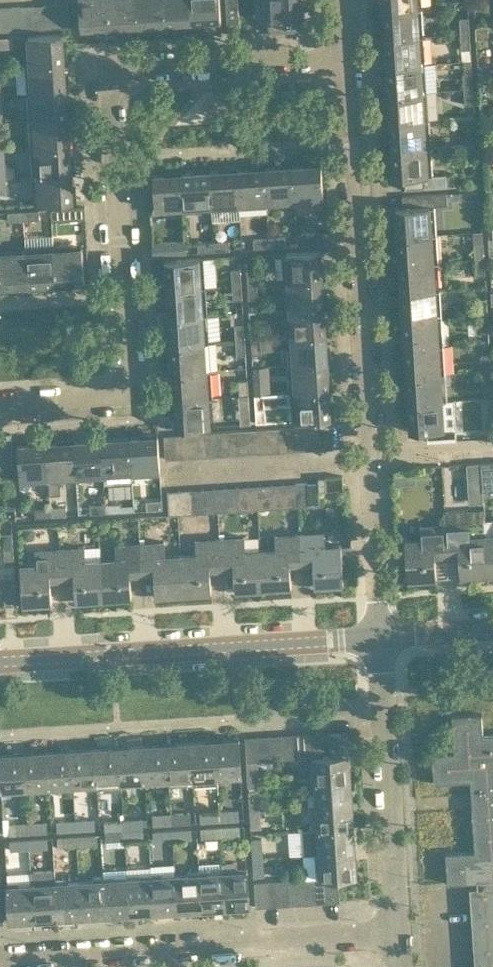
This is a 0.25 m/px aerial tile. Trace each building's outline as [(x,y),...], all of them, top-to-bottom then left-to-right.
[(107,0),(78,0),(80,27),(108,26),(107,0)] [(108,26),(136,24),(135,0),(107,0),(108,26)] [(136,24),(164,22),(163,0),(135,0),(136,24)] [(164,22),(192,20),(191,0),(163,0),(164,22)] [(192,20),(221,19),(219,0),(191,0),(192,20)] [(267,19),(268,19),(269,31),(301,29),(300,16),(302,16),(301,0),(266,0),(267,19)] [(383,9),(418,7),(418,0),(383,0),(383,9)] [(68,2),(56,3),(57,27),(69,26),(68,2)] [(43,3),(31,4),(33,28),(45,27),(43,3)] [(56,3),(43,3),(45,27),(57,27),(56,3)] [(31,4),(19,5),(21,29),(33,28),(31,4)] [(19,5),(7,6),(8,30),(21,29),(19,5)] [(0,6),(0,30),(8,30),(7,6),(0,6)] [(383,9),(385,37),(420,35),(418,7),(383,9)] [(469,16),(460,17),(461,32),(470,32),(469,16)] [(488,25),(476,26),(477,38),(482,38),(481,31),(489,30),(488,25)] [(29,35),(30,63),(64,61),(63,32),(29,35)] [(470,32),(461,32),(462,48),(471,47),(470,32)] [(385,37),(387,65),(422,63),(420,35),(385,37)] [(13,47),(12,36),(0,36),(0,48),(13,47)] [(30,63),(32,91),(66,88),(64,61),(30,63)] [(422,63),(387,65),(389,92),(423,90),(437,89),(435,62),(422,63)] [(32,91),(30,63),(17,64),(19,92),(32,91)] [(490,65),(478,65),(479,78),(491,77),(490,65)] [(472,72),(463,72),(464,88),(473,87),(472,72)] [(473,87),(464,88),(465,103),(474,103),(473,87)] [(32,91),(34,118),(68,116),(66,88),(32,91)] [(389,92),(390,120),(425,118),(423,90),(389,92)] [(34,118),(36,146),(70,144),(68,116),(34,118)] [(390,120),(392,148),(427,146),(425,118),(390,120)] [(476,127),(467,128),(468,143),(477,143),(476,127)] [(36,146),(23,147),(25,175),(38,174),(72,171),(70,144),(36,146)] [(427,146),(392,148),(394,176),(401,176),(402,187),(402,188),(447,185),(446,173),(440,173),(429,174),(427,146)] [(321,162),(293,164),(295,199),(324,197),(321,162)] [(293,164),(265,166),(267,200),(295,199),(293,164)] [(265,166),(238,168),(240,202),(267,200),(265,166)] [(238,168),(210,169),(212,204),(240,202),(238,168)] [(210,169),(182,171),(184,206),(212,204),(210,169)] [(72,171),(38,174),(40,202),(74,200),(72,171)] [(184,206),(182,171),(154,173),(156,208),(184,206)] [(396,206),(398,235),(432,233),(430,205),(448,204),(447,192),(402,195),(403,206),(396,206)] [(87,217),(86,205),(51,207),(52,220),(87,217)] [(39,208),(24,209),(25,219),(40,218),(39,208)] [(24,209),(8,210),(9,220),(25,219),(24,209)] [(297,233),(298,244),(327,242),(326,231),(297,233)] [(398,235),(399,263),(434,260),(432,233),(398,235)] [(474,234),(474,243),(484,242),(483,233),(474,234)] [(284,235),(270,236),(270,246),(284,245),(284,235)] [(270,246),(270,236),(254,237),(255,246),(270,246)] [(26,239),(27,249),(54,247),(53,237),(26,239)] [(215,249),(214,239),(199,240),(200,250),(215,249)] [(229,239),(214,239),(215,249),(229,248),(229,239)] [(158,241),(152,242),(153,254),(159,253),(186,252),(186,240),(158,241)] [(484,242),(474,243),(475,258),(479,258),(485,258),(484,242)] [(83,245),(54,247),(57,281),(85,279),(83,245)] [(54,247),(27,249),(29,283),(57,281),(54,247)] [(0,250),(0,269),(1,285),(29,283),(27,249),(0,250)] [(286,251),(288,280),(322,278),(321,249),(286,251)] [(217,283),(217,255),(205,255),(205,284),(217,283)] [(166,259),(168,288),(202,285),(200,257),(166,259)] [(479,258),(475,258),(476,274),(486,274),(485,258),(479,258)] [(399,263),(401,290),(436,288),(434,260),(399,263)] [(247,267),(246,267),(247,283),(257,282),(256,266),(247,267)] [(241,267),(231,268),(232,284),(242,283),(241,267)] [(288,280),(290,308),(324,305),(322,278),(288,280)] [(257,282),(247,283),(248,299),(249,298),(258,298),(257,283),(257,282)] [(242,283),(232,284),(233,299),(243,298),(242,283)] [(168,288),(169,315),(204,313),(202,285),(168,288)] [(401,290),(403,318),(438,316),(436,288),(401,290)] [(487,297),(478,298),(479,314),(488,313),(487,297)] [(290,308),(292,335),(326,333),(324,305),(290,308)] [(169,315),(171,343),(206,341),(204,313),(169,315)] [(488,313),(479,314),(480,329),(489,329),(488,313)] [(403,318),(405,346),(439,344),(438,316),(403,318)] [(260,321),(250,322),(250,323),(251,338),(261,337),(260,323),(260,321)] [(245,323),(235,323),(236,339),(237,339),(246,338),(245,323)] [(292,335),(272,337),(272,348),(292,346),(294,363),(328,361),(326,333),(292,335)] [(261,337),(251,338),(252,353),(262,353),(261,348),(261,337)] [(246,338),(237,339),(237,354),(247,353),(247,338),(246,338)] [(171,343),(173,371),(207,369),(206,341),(171,343)] [(405,346),(406,374),(441,372),(439,344),(405,346)] [(491,353),(481,354),(482,369),(492,369),(491,353)] [(294,363),(295,391),(330,388),(328,361),(294,363)] [(173,371),(174,398),(209,396),(207,369),(173,371)] [(492,369),(482,369),(483,385),(492,385),(492,369)] [(406,374),(408,402),(443,399),(441,372),(406,374)] [(254,378),(255,393),(264,393),(263,377),(254,378)] [(239,379),(240,394),(249,394),(248,379),(239,379)] [(264,393),(255,393),(257,422),(266,421),(265,405),(296,403),(297,419),(331,417),(330,388),(295,391),(264,393)] [(249,394),(240,394),(241,410),(250,409),(249,394)] [(209,396),(174,398),(176,427),(211,425),(209,396)] [(443,399),(408,402),(410,430),(427,429),(428,441),(456,439),(455,427),(456,427),(454,399),(443,399)] [(332,423),(315,424),(316,448),(321,448),(333,447),(332,423)] [(315,424),(303,425),(305,449),(316,448),(315,424)] [(303,425),(292,426),(293,450),(305,449),(303,425)] [(280,426),(268,427),(270,451),(282,450),(280,426)] [(292,426),(280,426),(282,450),(293,450),(292,426)] [(268,427),(257,428),(258,452),(270,451),(268,427)] [(257,428),(245,429),(247,453),(258,452),(257,428)] [(234,429),(222,430),(224,454),(235,454),(234,429)] [(245,429),(234,429),(235,454),(247,453),(245,429)] [(222,430),(211,431),(212,455),(224,454),(222,430)] [(0,432),(0,441),(1,464),(14,464),(12,435),(12,431),(0,432)] [(211,431),(199,432),(201,456),(212,455),(211,431)] [(187,432),(176,433),(178,457),(189,457),(187,432)] [(199,432),(187,432),(189,457),(201,456),(199,432)] [(176,433),(165,434),(166,458),(178,457),(176,433)] [(159,434),(130,436),(132,470),(161,469),(159,434)] [(130,436),(102,438),(104,472),(114,471),(115,481),(133,479),(132,470),(130,436)] [(102,438),(74,439),(77,474),(104,472),(102,438)] [(47,441),(49,476),(50,492),(61,491),(60,475),(77,474),(74,439),(47,441)] [(20,478),(49,476),(47,441),(18,443),(20,478)] [(482,462),(483,477),(484,496),(491,495),(490,489),(492,489),(492,461),(482,462)] [(482,462),(467,463),(468,478),(483,477),(482,462)] [(3,475),(4,492),(15,491),(15,475),(3,475)] [(394,476),(395,487),(417,486),(416,475),(394,476)] [(319,480),(307,481),(309,505),(320,504),(319,489),(319,480)] [(307,481),(296,482),(297,505),(309,505),(307,481)] [(284,482),(273,483),(274,507),(286,506),(284,482)] [(296,482),(284,482),(286,506),(297,505),(296,482)] [(273,483),(261,484),(262,508),(274,507),(273,483)] [(261,484),(249,485),(251,508),(262,508),(261,484)] [(238,485),(226,486),(228,510),(239,509),(238,485)] [(249,485),(238,485),(239,509),(251,508),(249,485)] [(226,486),(215,487),(216,511),(228,510),(226,486)] [(215,487),(203,488),(205,511),(216,511),(215,487)] [(192,488),(180,489),(182,513),(193,512),(192,488)] [(203,488),(192,488),(193,512),(205,511),(203,488)] [(182,513),(180,489),(168,490),(170,514),(182,513)] [(15,491),(4,492),(5,508),(16,507),(15,491)] [(163,499),(146,500),(147,509),(147,510),(163,509),(163,499)] [(122,501),(106,502),(107,511),(123,510),(122,506),(122,501)] [(107,511),(106,502),(91,503),(91,512),(107,511)] [(66,505),(51,506),(51,515),(67,514),(66,505)] [(51,515),(51,506),(35,507),(36,516),(51,515)] [(484,509),(444,511),(445,522),(447,552),(458,551),(460,575),(488,573),(485,520),(484,509)] [(485,520),(488,573),(492,573),(492,519),(485,520)] [(447,552),(445,522),(421,524),(422,537),(405,538),(407,578),(437,577),(435,553),(447,552)] [(21,541),(33,541),(33,530),(21,530),(21,541)] [(324,530),(301,532),(303,561),(314,561),(316,584),(344,582),(343,561),(352,560),(351,544),(342,545),(341,543),(325,544),(324,530)] [(11,532),(4,532),(5,548),(13,547),(12,532),(11,532)] [(276,547),(262,548),(265,587),(293,586),(292,562),(303,561),(301,532),(275,533),(276,547)] [(261,534),(244,535),(245,549),(262,548),(261,534)] [(244,535),(221,537),(223,566),(235,566),(236,589),(265,587),(262,548),(245,549),(244,535)] [(196,552),(182,553),(184,593),(213,591),(211,567),(223,566),(221,537),(195,538),(196,552)] [(164,540),(141,542),(143,572),(155,571),(156,594),(184,593),(182,553),(165,554),(164,540)] [(116,557),(102,558),(104,598),(133,596),(131,572),(143,572),(141,542),(115,544),(116,557)] [(101,545),(61,547),(63,577),(74,576),(76,600),(104,598),(102,558),(101,545)] [(13,547),(5,548),(5,562),(6,563),(14,563),(13,547)] [(63,577),(61,547),(35,549),(36,563),(21,564),(23,603),(52,601),(51,578),(63,577)] [(15,575),(4,576),(5,604),(17,604),(15,575)] [(433,751),(434,765),(435,781),(471,779),(471,785),(472,793),(479,793),(480,807),(473,807),(476,850),(446,852),(448,882),(477,880),(478,886),(470,886),(472,913),(492,912),(492,733),(484,734),(483,711),(452,713),(455,749),(433,751)] [(329,729),(317,730),(319,755),(331,755),(329,732),(329,729)] [(317,730),(305,731),(307,756),(315,755),(315,756),(319,755),(317,730)] [(331,755),(351,753),(349,730),(329,732),(331,755)] [(295,756),(307,756),(305,731),(293,732),(295,756)] [(293,732),(282,733),(283,757),(295,756),(293,732)] [(282,733),(270,734),(271,758),(283,757),(282,733)] [(258,734),(246,735),(247,755),(247,760),(259,759),(258,734)] [(270,734),(258,734),(259,759),(271,758),(270,734)] [(223,736),(215,737),(217,773),(231,773),(231,777),(242,776),(240,736),(239,736),(239,737),(225,738),(224,735),(223,735),(223,736)] [(192,738),(191,738),(194,782),(194,784),(218,782),(217,773),(215,737),(207,737),(207,736),(205,736),(205,739),(192,740),(192,738)] [(176,739),(167,740),(169,765),(170,776),(170,784),(194,782),(191,738),(190,739),(190,740),(177,741),(177,738),(176,738),(176,739)] [(144,741),(143,742),(146,782),(157,781),(157,777),(170,776),(167,740),(159,740),(159,739),(157,739),(158,742),(144,743),(144,741)] [(128,742),(119,743),(122,779),(134,779),(134,783),(146,782),(143,742),(142,742),(143,743),(129,744),(129,741),(128,741),(128,742)] [(96,745),(97,765),(98,785),(98,790),(122,788),(122,779),(119,743),(111,743),(111,742),(109,742),(110,745),(96,746),(96,745)] [(80,745),(72,746),(74,782),(86,782),(87,786),(98,785),(96,745),(95,745),(95,746),(82,747),(82,744),(80,744),(80,745)] [(48,748),(47,748),(50,788),(61,787),(61,783),(74,782),(72,746),(63,746),(63,745),(62,745),(62,748),(48,749),(48,748)] [(32,748),(23,749),(26,786),(38,785),(38,789),(50,788),(47,748),(46,748),(47,749),(33,750),(33,747),(32,747),(32,748)] [(23,749),(15,749),(15,748),(13,748),(14,751),(0,752),(0,751),(0,768),(1,791),(13,791),(13,787),(26,786),(23,749)] [(312,769),(313,780),(352,778),(352,777),(351,777),(350,763),(352,762),(351,762),(351,754),(352,754),(352,753),(351,753),(331,755),(319,755),(315,756),(316,768),(312,769)] [(258,765),(247,766),(249,785),(259,784),(258,765)] [(310,804),(318,804),(354,801),(354,793),(355,793),(354,792),(352,792),(351,779),(352,779),(352,778),(313,780),(314,791),(309,791),(310,804)] [(251,789),(249,789),(250,808),(253,808),(254,808),(260,808),(259,789),(252,789),(251,789)] [(315,817),(316,828),(355,825),(354,825),(353,811),(356,811),(356,810),(355,810),(354,801),(318,804),(319,816),(315,817)] [(253,808),(250,808),(252,828),(254,828),(261,827),(260,808),(254,808),(253,808)] [(238,809),(220,810),(220,820),(239,819),(239,817),(238,809)] [(220,820),(220,810),(201,811),(202,821),(220,820)] [(191,812),(172,813),(173,823),(192,822),(192,821),(191,812)] [(173,823),(172,813),(154,814),(154,824),(173,823)] [(95,818),(76,819),(77,829),(96,828),(95,818)] [(144,818),(124,819),(125,829),(144,828),(144,818)] [(77,829),(76,819),(58,820),(58,830),(77,829)] [(105,820),(106,830),(125,829),(124,819),(105,820)] [(48,821),(28,822),(29,833),(49,831),(48,821)] [(29,833),(28,822),(10,823),(10,834),(29,833)] [(240,825),(221,827),(222,837),(240,835),(240,825)] [(316,828),(302,829),(304,853),(321,852),(358,849),(357,840),(358,840),(358,839),(355,840),(354,826),(355,826),(355,825),(316,828)] [(222,837),(221,827),(201,828),(202,838),(222,837)] [(144,828),(125,829),(126,839),(145,838),(144,828)] [(192,828),(174,830),(174,840),(193,838),(192,828)] [(125,829),(106,830),(106,840),(126,839),(125,829)] [(174,840),(174,830),(153,831),(154,841),(174,840)] [(96,834),(78,835),(78,845),(97,844),(96,834)] [(78,845),(78,835),(57,837),(58,847),(78,845)] [(48,837),(30,839),(31,849),(49,847),(48,837)] [(254,838),(252,838),(254,856),(255,856),(264,856),(262,837),(254,838)] [(31,849),(30,839),(10,840),(10,850),(31,849)] [(319,876),(327,876),(339,875),(359,874),(358,873),(357,873),(356,859),(359,859),(359,858),(358,858),(358,849),(321,852),(322,864),(318,864),(319,876)] [(255,856),(254,856),(255,876),(257,876),(265,876),(264,856),(255,856)] [(199,863),(200,870),(202,909),(202,910),(203,910),(203,909),(216,908),(217,911),(218,911),(218,910),(226,909),(223,861),(199,863)] [(237,861),(223,861),(226,909),(235,909),(235,910),(236,909),(236,906),(249,906),(249,907),(251,907),(248,866),(237,867),(237,861)] [(56,869),(32,870),(35,921),(44,921),(44,922),(44,919),(58,918),(58,919),(59,919),(56,879),(56,869)] [(32,870),(7,872),(8,882),(9,902),(10,922),(12,922),(12,921),(26,920),(26,923),(27,923),(27,922),(35,921),(32,870)] [(189,913),(189,910),(202,909),(200,870),(188,870),(189,874),(177,875),(179,912),(187,912),(188,913),(189,913)] [(141,877),(129,878),(131,915),(139,915),(139,916),(141,916),(140,912),(154,912),(154,913),(155,913),(152,872),(140,873),(141,877)] [(163,872),(152,872),(155,913),(156,913),(156,912),(169,911),(169,914),(170,914),(170,913),(179,912),(177,875),(163,876),(163,872)] [(93,880),(81,881),(83,918),(91,917),(92,919),(92,916),(106,915),(106,916),(107,916),(104,875),(92,876),(93,880)] [(115,875),(104,875),(107,916),(108,916),(107,915),(121,914),(121,917),(123,917),(123,916),(131,915),(129,878),(115,879),(115,875)] [(339,875),(327,876),(329,902),(341,901),(339,875)] [(315,876),(303,877),(305,903),(317,903),(315,876)] [(327,876),(319,876),(315,876),(317,903),(329,902),(327,876)] [(303,877),(291,878),(293,904),(305,903),(303,877)] [(67,878),(56,879),(59,919),(59,918),(73,917),(73,920),(74,920),(74,919),(83,918),(81,881),(68,882),(67,878)] [(291,878),(279,879),(281,905),(293,904),(291,878)] [(279,879),(267,880),(269,906),(281,905),(279,879)] [(269,906),(267,880),(255,880),(257,907),(269,906)] [(472,913),(476,966),(492,966),(492,912),(472,913)]
